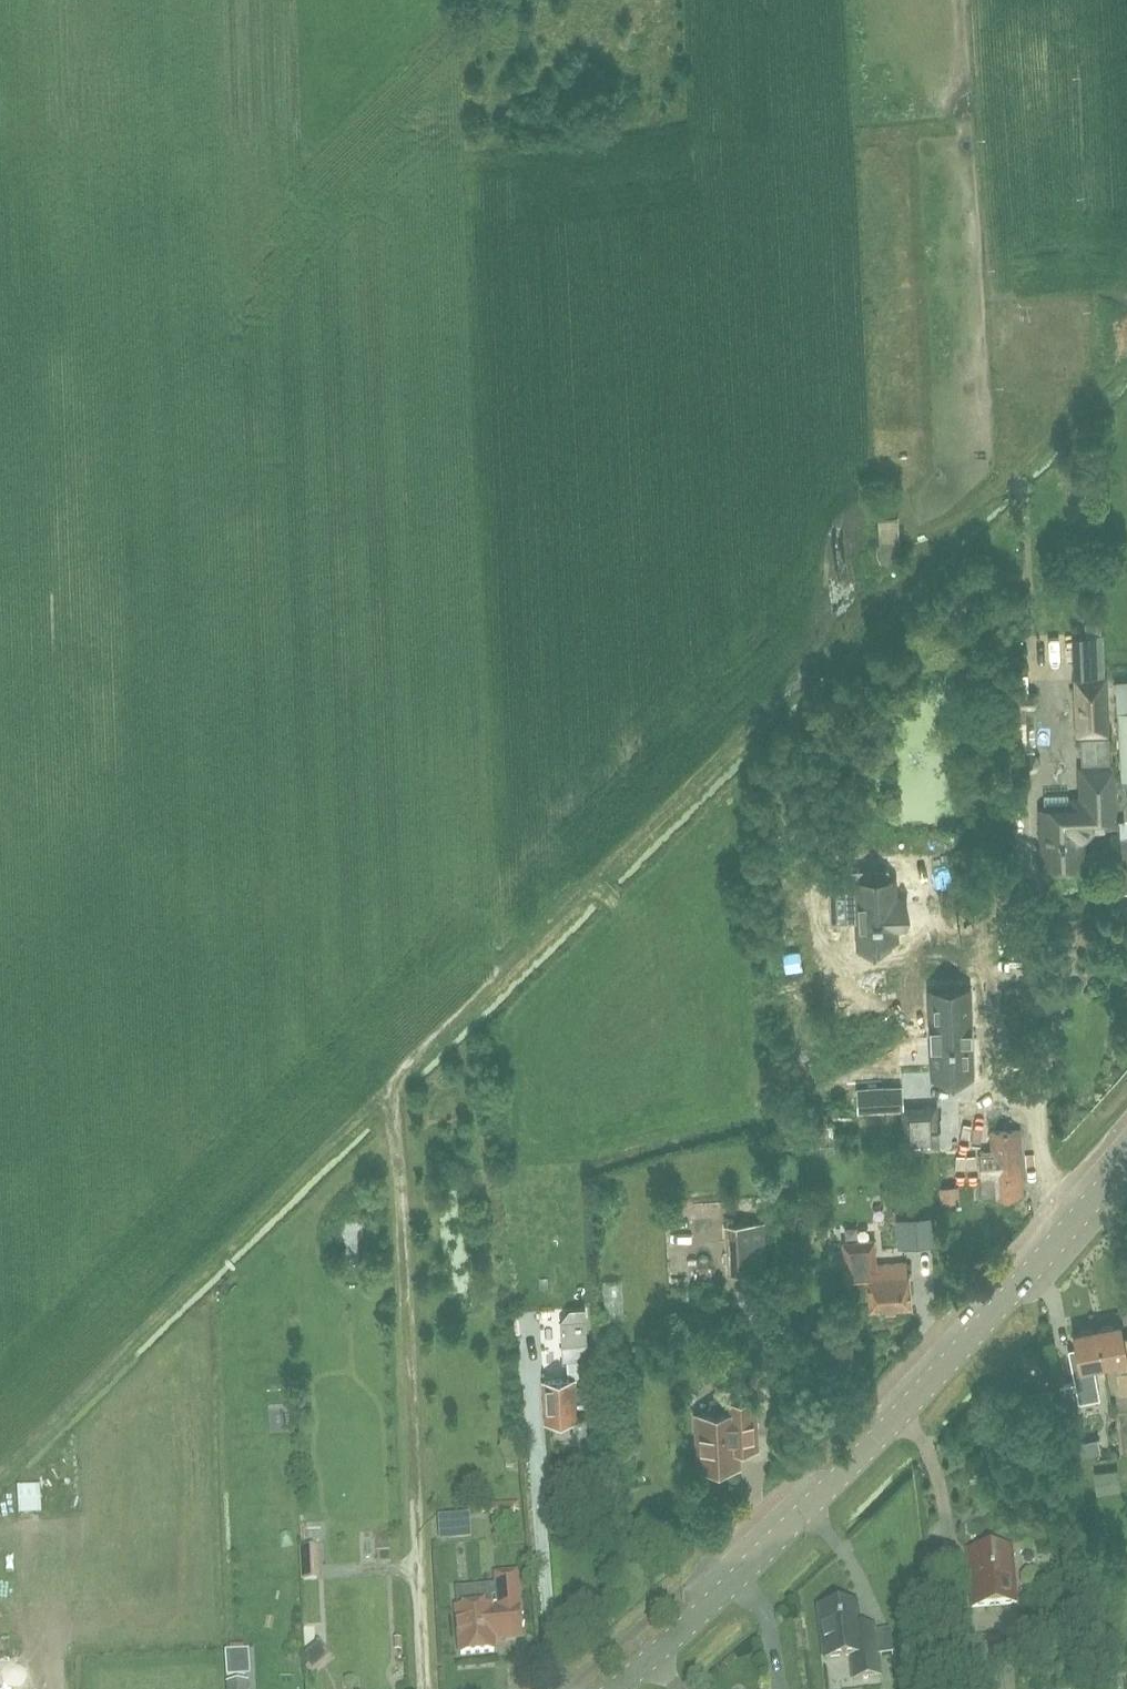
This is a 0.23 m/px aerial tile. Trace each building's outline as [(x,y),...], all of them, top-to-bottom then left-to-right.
[(1075,736),(1109,734),(1107,675),(1072,676),(1075,736)] [(1118,712),(1124,801),(1125,819),(1126,819),(1126,711),(1118,712)] [(1081,769),(1082,797),(1070,797),(1070,809),(1042,810),(1043,854),(1052,863),(1073,862),(1081,853),(1081,841),(1094,827),(1115,826),(1113,768),(1081,769)] [(1120,853),(1114,854),(1116,892),(1126,891),(1126,820),(1118,820),(1120,853)] [(850,921),(851,946),(878,944),(878,936),(886,936),(885,926),(893,926),(892,898),(884,899),(883,882),(848,884),(848,888),(837,889),(838,921),(850,921)] [(927,1026),(924,1026),(925,1046),(928,1046),(928,1067),(970,1066),(969,1041),(972,1041),(972,1029),(969,1029),(968,999),(926,1000),(927,1026)] [(858,1087),(859,1110),(903,1108),(902,1085),(858,1087)] [(937,1134),(937,1120),(930,1120),(930,1107),(903,1108),(903,1109),(904,1148),(931,1147),(931,1134),(937,1134)] [(1030,1196),(1027,1129),(994,1130),(995,1149),(985,1150),(986,1177),(1000,1176),(1001,1198),(1030,1196)] [(966,1186),(945,1187),(946,1208),(967,1207),(966,1186)] [(561,1204),(577,1209),(582,1196),(566,1191),(561,1204)] [(936,1216),(899,1218),(901,1247),(938,1245),(936,1216)] [(738,1272),(767,1271),(764,1222),(736,1224),(738,1272)] [(846,1282),(867,1281),(869,1308),(911,1305),(909,1274),(908,1274),(907,1262),(872,1265),(871,1255),(874,1252),(873,1241),(843,1243),(846,1282)] [(1098,1329),(1104,1364),(1113,1362),(1115,1373),(1118,1372),(1122,1393),(1126,1392),(1126,1336),(1123,1337),(1121,1324),(1098,1329)] [(1075,1382),(1059,1385),(1066,1421),(1067,1421),(1082,1418),(1079,1402),(1100,1398),(1094,1365),(1104,1364),(1098,1329),(1073,1334),(1076,1348),(1068,1349),(1075,1382)] [(569,1379),(544,1380),(545,1407),(545,1420),(576,1419),(575,1379),(589,1378),(586,1343),(586,1344),(562,1346),(564,1363),(568,1362),(569,1379)] [(738,1452),(757,1450),(755,1400),(727,1401),(727,1412),(697,1414),(699,1468),(739,1466),(738,1452)] [(1117,1469),(1094,1472),(1097,1494),(1120,1491),(1117,1469)] [(45,1485),(21,1486),(22,1516),(47,1515),(45,1485)] [(475,1515),(443,1516),(444,1540),(476,1538),(475,1515)] [(391,1552),(391,1533),(379,1532),(379,1552),(391,1552)] [(301,1580),(319,1579),(317,1546),(299,1547),(301,1580)] [(1012,1548),(968,1552),(973,1608),(1017,1604),(1012,1548)] [(497,1572),(500,1610),(492,1610),(491,1607),(456,1611),(460,1654),(495,1650),(494,1639),(521,1637),(518,1608),(517,1608),(514,1570),(497,1572)] [(854,1680),(880,1676),(874,1626),(859,1628),(856,1604),(819,1609),(826,1660),(851,1657),(854,1680)] [(1001,1637),(961,1641),(965,1685),(976,1685),(977,1688),(1006,1688),(1001,1637)] [(307,1667),(312,1674),(333,1656),(320,1640),(306,1653),(307,1667)] [(227,1688),(249,1688),(249,1681),(226,1682),(227,1688)]
